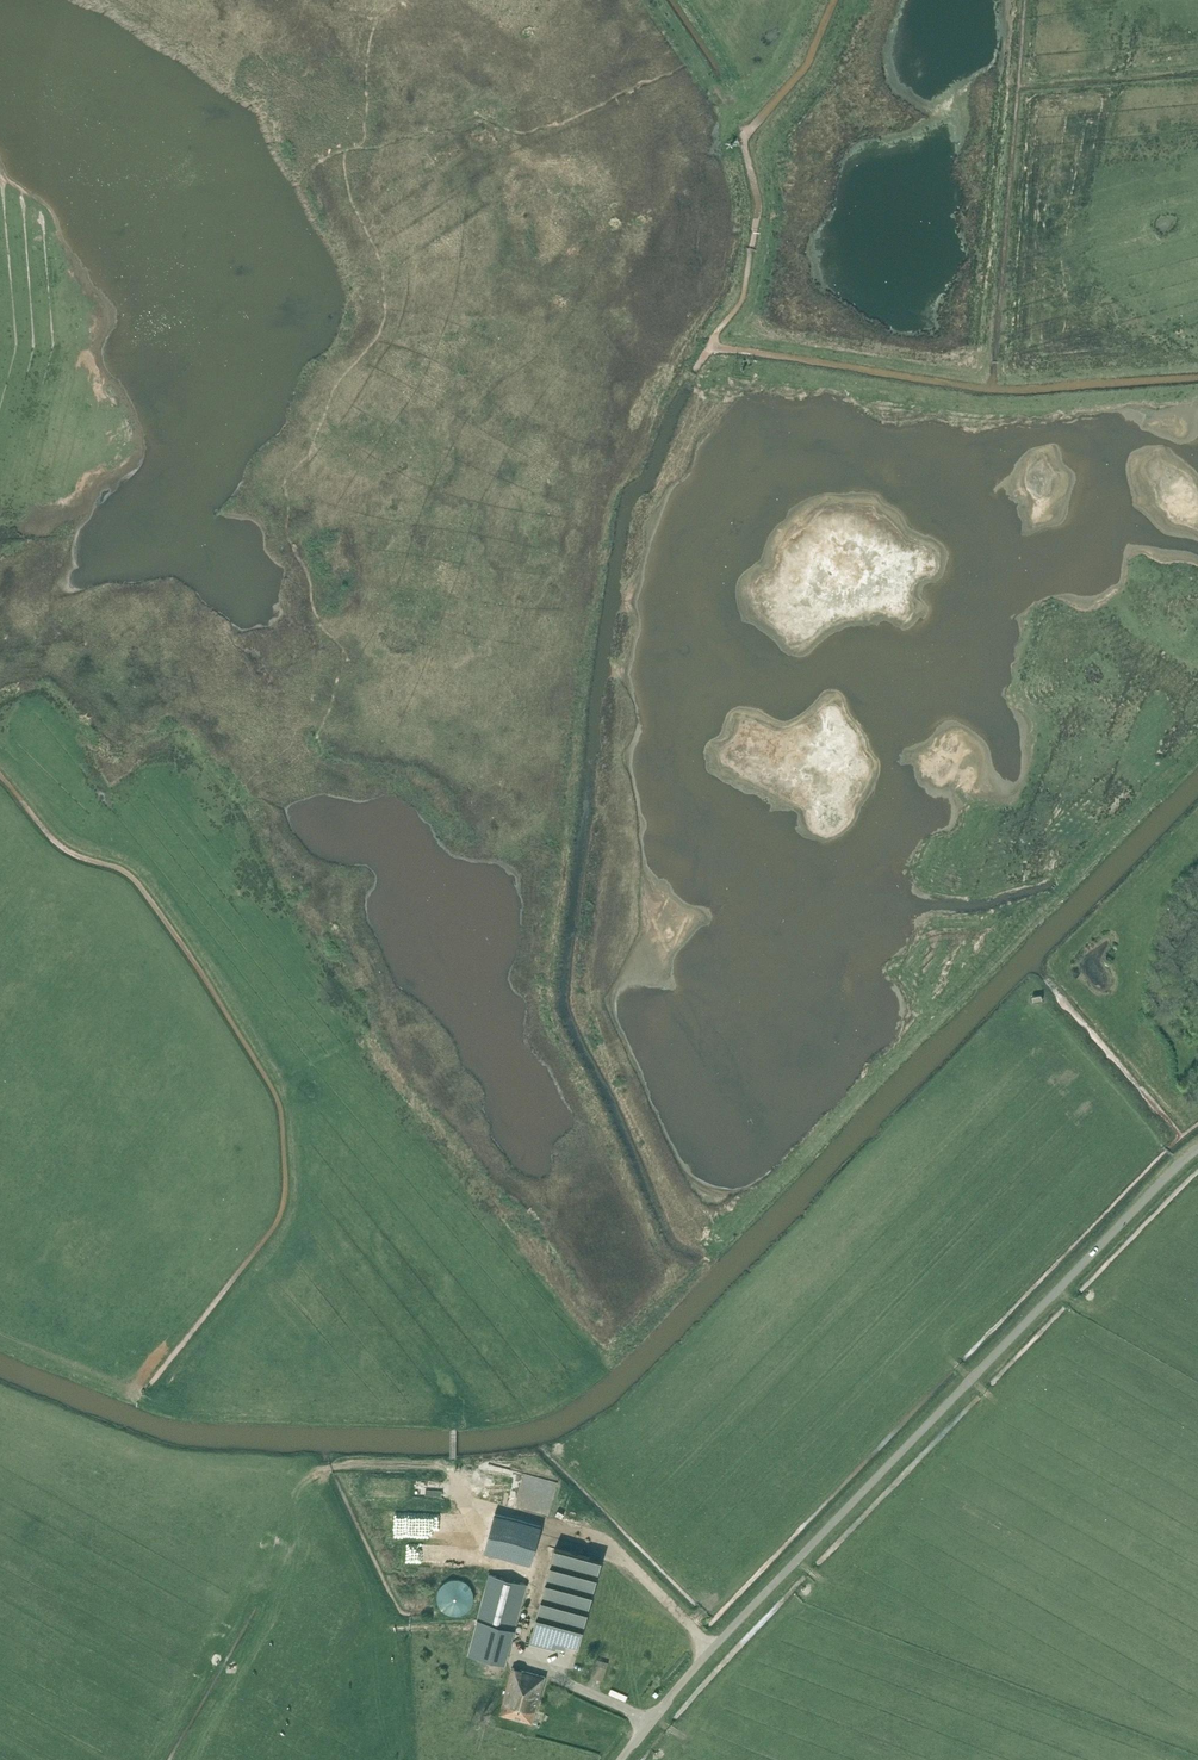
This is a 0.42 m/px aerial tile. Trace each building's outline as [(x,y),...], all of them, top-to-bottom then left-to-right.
[(555,1548),(530,1642),(556,1649),(558,1642),(579,1647),(602,1560),(555,1548)] [(489,1574),(477,1619),(515,1629),(527,1584),(489,1574)] [(470,1585),(469,1584),(466,1581),(462,1579),(459,1578),(455,1578),(451,1579),(447,1580),(443,1584),(441,1586),(439,1589),(438,1593),(437,1596),(437,1600),(438,1604),(440,1607),(442,1610),(446,1612),(450,1614),(453,1615),(457,1615),(462,1614),(466,1612),(469,1609),(471,1607),(473,1604),(474,1600),(474,1596),(474,1592),(472,1588),(470,1585)] [(515,1629),(477,1619),(468,1653),(506,1663),(515,1629)] [(595,1664),(591,1675),(602,1679),(606,1668),(595,1664)] [(513,1667),(500,1713),(532,1722),(545,1676),(513,1667)]
